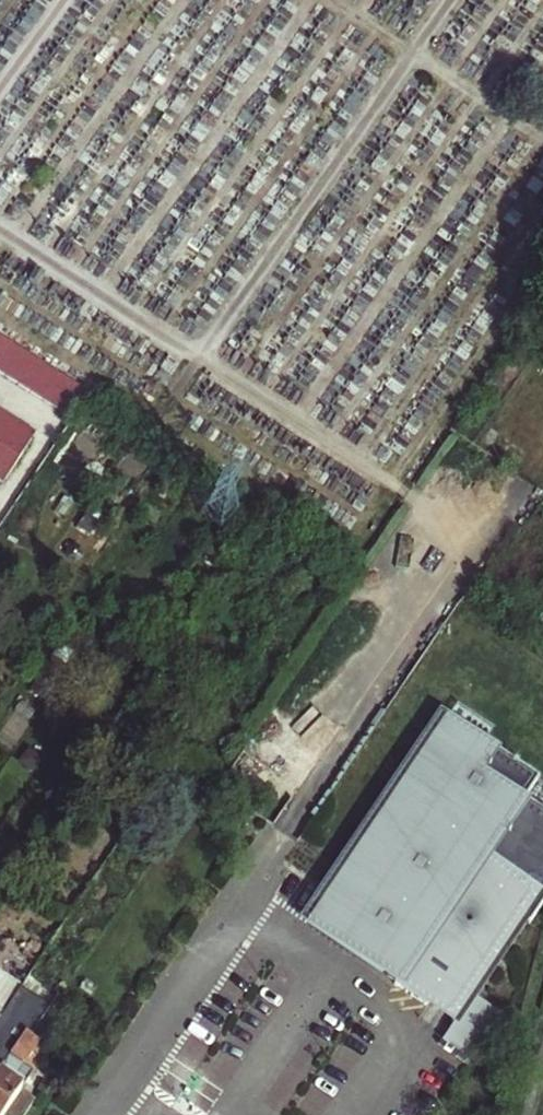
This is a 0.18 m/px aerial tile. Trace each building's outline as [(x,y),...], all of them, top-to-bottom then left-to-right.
[(62,399),(80,374),(0,322),(0,359),(62,399)] [(76,408),(92,383),(80,374),(62,399),(76,408)] [(76,408),(81,412),(99,387),(92,383),(76,408)] [(0,397),(0,470),(9,476),(43,426),(0,397)] [(437,711),(320,885),(297,918),(457,1026),(445,1046),(463,1058),(476,1067),(508,1021),(476,999),(542,900),(542,812),(537,808),(523,798),(536,777),(437,711)] [(5,1013),(23,985),(5,973),(0,980),(0,1020),(5,1013)] [(0,1020),(0,1044),(16,1021),(5,1013),(0,1020)] [(4,1071),(0,1076),(0,1114),(6,1114),(8,1113),(11,1114),(30,1114),(43,1097),(28,1086),(38,1071),(27,1063),(37,1049),(24,1041),(4,1071)]
